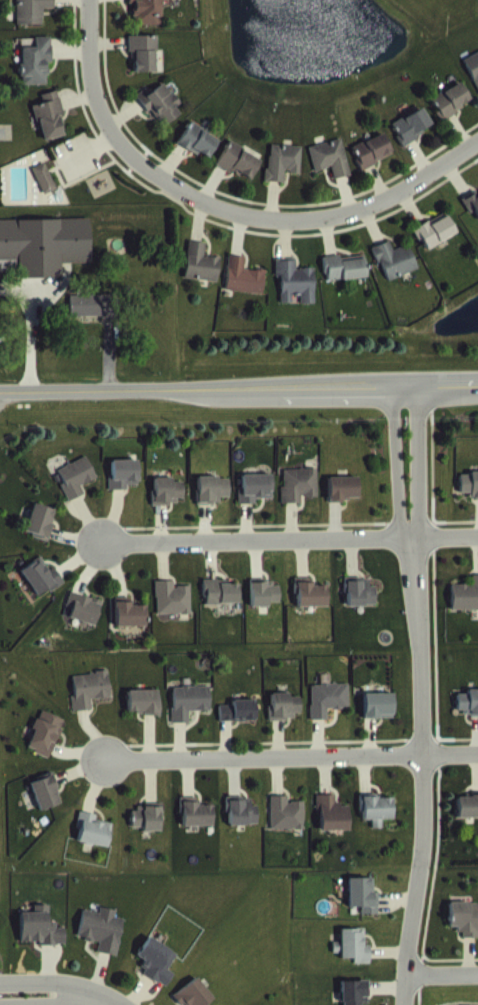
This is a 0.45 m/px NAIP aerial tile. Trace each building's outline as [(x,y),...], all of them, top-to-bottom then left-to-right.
[(168,19),(169,8),(160,8),(160,3),(145,3),(145,0),(129,0),(129,19),(134,20),(134,40),(161,41),(161,19),(168,19)] [(18,40),(43,39),(43,24),(54,23),(54,4),(42,4),(42,8),(17,8),(18,40)] [(156,87),(156,51),(129,51),(129,68),(135,68),(134,87),(156,87)] [(51,77),(50,52),(35,53),(35,62),(21,63),(22,100),(47,99),(46,78),(51,77)] [(464,74),(477,104),(477,68),(464,74)] [(138,114),(147,128),(153,125),(163,141),(181,129),(176,121),(179,119),(164,97),(138,114)] [(472,117),(460,97),(431,114),(443,134),(472,117)] [(34,120),(43,156),(67,150),(56,106),(41,110),(43,118),(34,120)] [(405,161),(426,148),(423,144),(432,139),(422,122),(392,140),(405,161)] [(219,155),(191,137),(178,158),(207,175),(219,155)] [(362,185),(394,170),(383,148),(352,163),(362,185)] [(351,189),(342,154),(309,162),(315,186),(332,182),(335,194),(351,189)] [(217,179),(250,195),(261,173),(228,157),(217,179)] [(302,162),(269,160),(267,197),(284,198),(284,188),(300,188),(302,162)] [(56,205),(46,177),(33,182),(43,209),(56,205)] [(463,215),(471,229),(476,226),(477,230),(477,206),(463,215)] [(427,265),(457,248),(446,228),(416,245),(427,265)] [(17,286),(17,294),(60,293),(60,279),(90,278),(89,234),(0,235),(0,286),(17,286)] [(185,294),(218,297),(220,273),(204,272),(206,258),(189,256),(185,294)] [(388,296),(419,284),(409,260),(394,266),(390,256),(374,262),(388,296)] [(367,292),(365,273),(341,276),(340,270),(324,272),(327,297),(367,292)] [(263,309),(265,285),(244,283),(245,272),(229,271),(226,305),(263,309)] [(281,318),(292,318),(292,310),(301,310),(302,319),(315,318),(314,283),(296,284),(296,275),(276,276),(276,291),(281,291),(281,318)] [(104,310),(70,310),(70,332),(104,331),(104,310)] [(98,493),(87,471),(58,485),(64,498),(62,499),(70,516),(85,509),(81,501),(98,493)] [(111,505),(128,505),(128,500),(139,500),(138,475),(111,475),(111,505)] [(319,511),(318,484),(283,485),(284,519),(302,518),(302,512),(319,511)] [(461,508),(473,508),(473,514),(477,514),(477,487),(460,488),(461,508)] [(273,514),(273,489),(243,490),(243,503),(240,503),(240,520),(257,519),(257,514),(273,514)] [(230,513),(229,492),(198,493),(199,520),(220,520),(220,513),(230,513)] [(358,492),(329,493),(330,516),(359,516),(358,492)] [(155,519),(184,518),(183,497),(173,497),(173,493),(154,493),(155,519)] [(57,526),(34,518),(25,547),(47,554),(57,526)] [(55,582),(50,585),(42,572),(21,585),(37,611),(49,604),(51,607),(65,598),(55,582)] [(453,625),(477,625),(477,590),(473,590),(474,599),(452,600),(453,625)] [(327,601),(313,601),(313,593),(297,593),(298,622),(327,622),(327,601)] [(376,601),(370,602),(369,593),(347,593),(348,621),(376,620),(376,601)] [(205,619),(239,619),(239,599),(221,599),(221,595),(205,595),(205,619)] [(191,629),(191,602),(175,602),(175,596),(157,596),(157,630),(191,629)] [(251,622),(270,622),(270,617),(280,617),(279,596),(251,597),(251,622)] [(102,617),(72,607),(67,623),(72,624),(70,632),(94,640),(102,617)] [(116,642),(145,641),(145,620),(131,621),(131,612),(115,612),(116,642)] [(75,726),(93,725),(92,714),(111,713),(108,687),(72,690),(75,726)] [(349,699),(311,699),(312,735),(327,735),(327,724),(350,723),(349,699)] [(210,702),(173,702),(173,738),(189,738),(189,726),(210,725),(210,702)] [(160,729),(159,705),(128,706),(128,730),(160,729)] [(468,705),(468,709),(458,709),(458,726),(464,725),(464,732),(477,732),(477,705),(468,705)] [(271,709),(272,735),(294,735),(294,728),(301,728),(300,712),(290,712),(290,708),(271,709)] [(393,708),(364,708),(364,733),(393,733),(393,708)] [(219,720),(220,737),(256,736),(255,715),(232,716),(232,720),(219,720)] [(52,772),(64,733),(40,726),(28,765),(52,772)] [(40,826),(63,817),(52,789),(30,798),(40,826)] [(335,810),(317,810),(317,825),(321,825),(321,846),(349,846),(349,819),(335,819),(335,810)] [(459,833),(477,833),(477,810),(458,810),(459,833)] [(271,844),(305,844),(304,816),(288,817),(288,811),(271,811),(271,844)] [(392,811),(363,812),(364,835),(372,834),(373,843),(383,843),(383,834),(393,834),(392,811)] [(213,841),(212,820),(198,821),(198,812),(183,812),(183,842),(213,841)] [(258,840),(257,821),(251,821),(251,812),(229,813),(230,841),(258,840)] [(133,843),(143,843),(143,847),(162,847),(161,821),(132,822),(133,843)] [(108,861),(111,837),(96,836),(97,829),(79,827),(78,842),(80,842),(78,858),(108,861)] [(349,922),(362,922),(362,929),(379,929),(378,907),(374,907),(374,893),(349,893),(349,922)] [(461,942),(461,953),(477,953),(477,917),(450,918),(450,942),(461,942)] [(21,957),(40,957),(40,960),(65,960),(65,943),(57,943),(57,937),(50,937),(49,920),(34,920),(34,928),(21,928),(21,957)] [(83,925),(78,953),(100,957),(98,967),(117,971),(123,934),(115,933),(116,925),(101,922),(100,928),(83,925)] [(341,944),(341,973),(355,973),(355,979),(371,978),(371,961),(366,961),(365,943),(341,944)] [(168,985),(177,969),(148,952),(137,971),(145,976),(139,985),(166,1001),(174,989),(168,985)] [(197,992),(181,1004),(207,1004),(197,992)] [(343,1004),(370,1004),(369,996),(342,996),(343,1004)]
